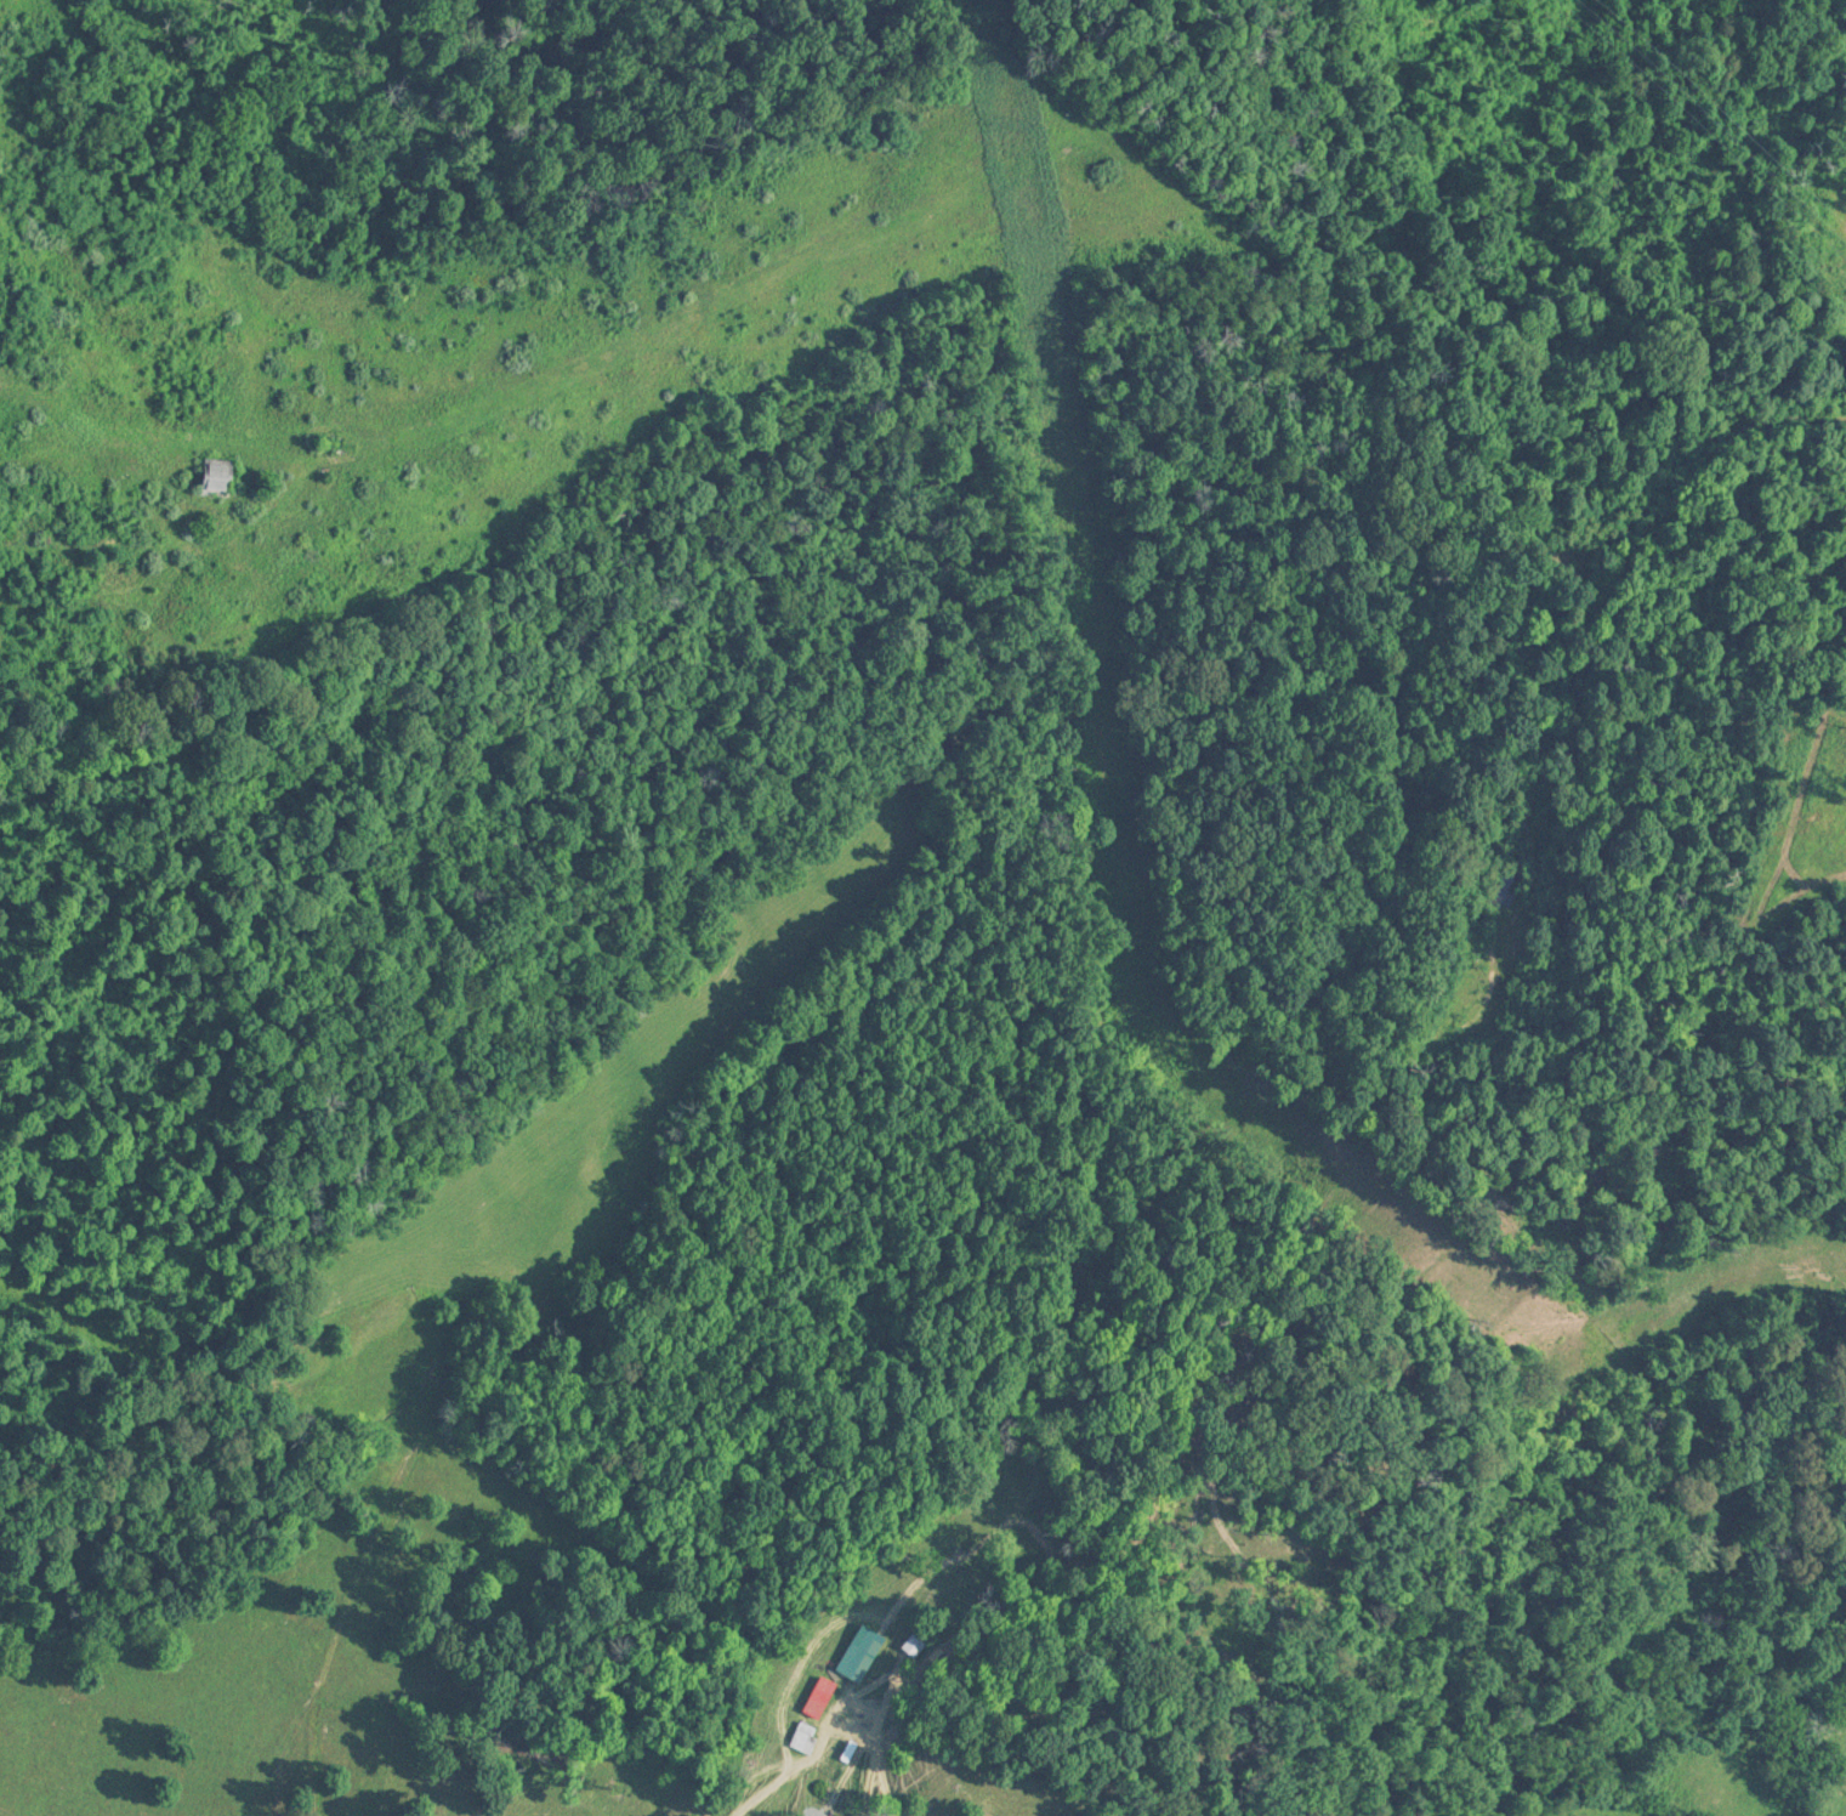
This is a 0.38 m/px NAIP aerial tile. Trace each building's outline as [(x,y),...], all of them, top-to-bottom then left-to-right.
[(232,464),(204,464),(204,501),(232,501),(232,464)] [(789,1749),(807,1757),(818,1733),(801,1725),(789,1749)]
